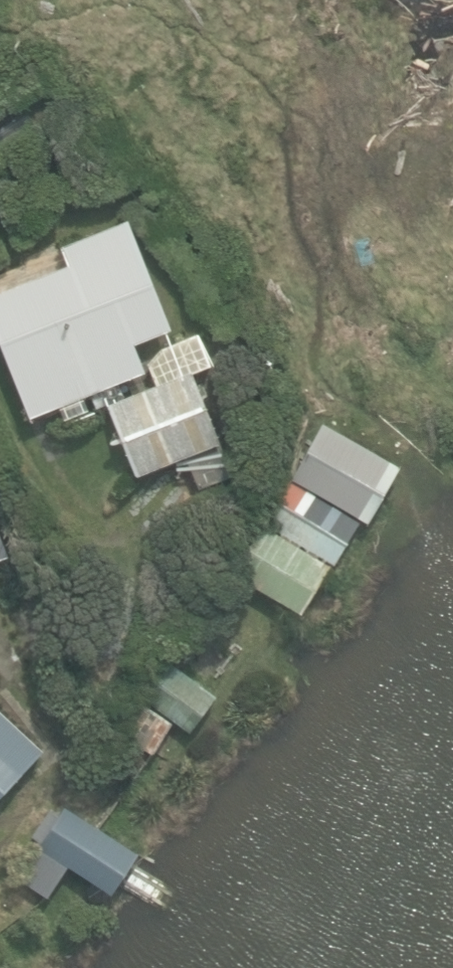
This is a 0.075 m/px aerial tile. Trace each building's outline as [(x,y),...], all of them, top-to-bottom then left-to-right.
[(83,397),(144,372),(133,346),(170,331),(126,220),(59,247),(67,266),(0,293),(0,345),(29,418),(59,406),(64,421),(89,412),(83,397)] [(235,491),(216,445),(220,444),(193,374),(209,367),(197,335),(163,349),(147,363),(157,386),(107,405),(134,477),(186,457),(205,503),(235,491)] [(370,508),(400,451),(325,411),(294,468),(370,508)] [(332,568),(360,521),(289,478),(261,525),(332,568)] [(11,555),(0,527),(0,559),(11,555)] [(300,616),(328,566),(260,527),(231,576),(300,616)] [(190,730),(212,697),(155,658),(132,691),(190,730)] [(152,754),(170,724),(125,698),(107,727),(152,754)] [(42,752),(0,712),(0,797),(42,752)] [(138,853),(64,807),(59,816),(47,809),(31,835),(45,843),(41,850),(112,894),(138,853)]
